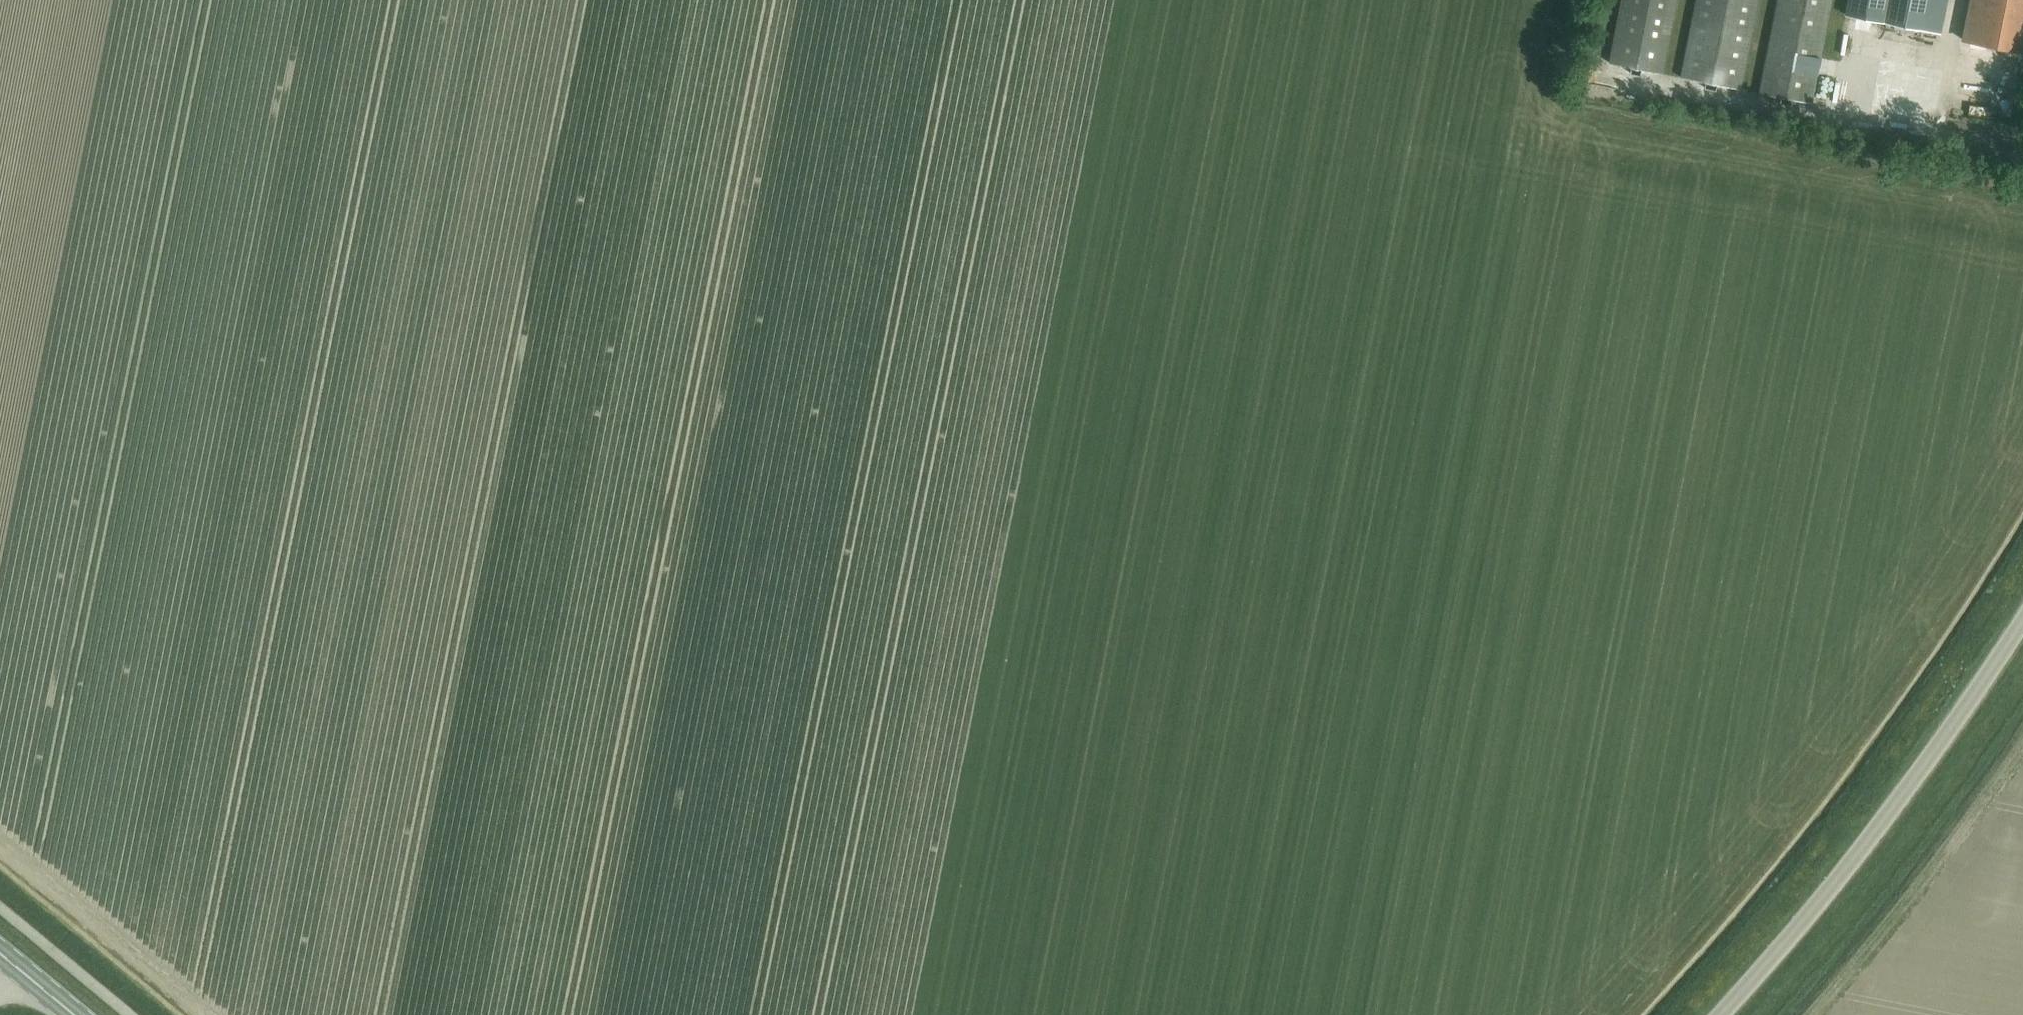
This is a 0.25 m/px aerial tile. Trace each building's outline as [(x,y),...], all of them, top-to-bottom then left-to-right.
[(1609,64),(1661,74),(1675,0),(1621,0),(1609,64)] [(1680,78),(1739,89),(1757,0),(1696,0),(1680,78)] [(1759,93),(1810,103),(1831,0),(1777,0),(1759,93)] [(1889,0),(1847,0),(1844,15),(1885,22),(1889,0)] [(1885,22),(1923,30),(1928,0),(1889,0),(1885,22)] [(1923,30),(1940,33),(1946,0),(1928,0),(1923,30)] [(1960,39),(2022,52),(2022,0),(1967,0),(1960,39)]
